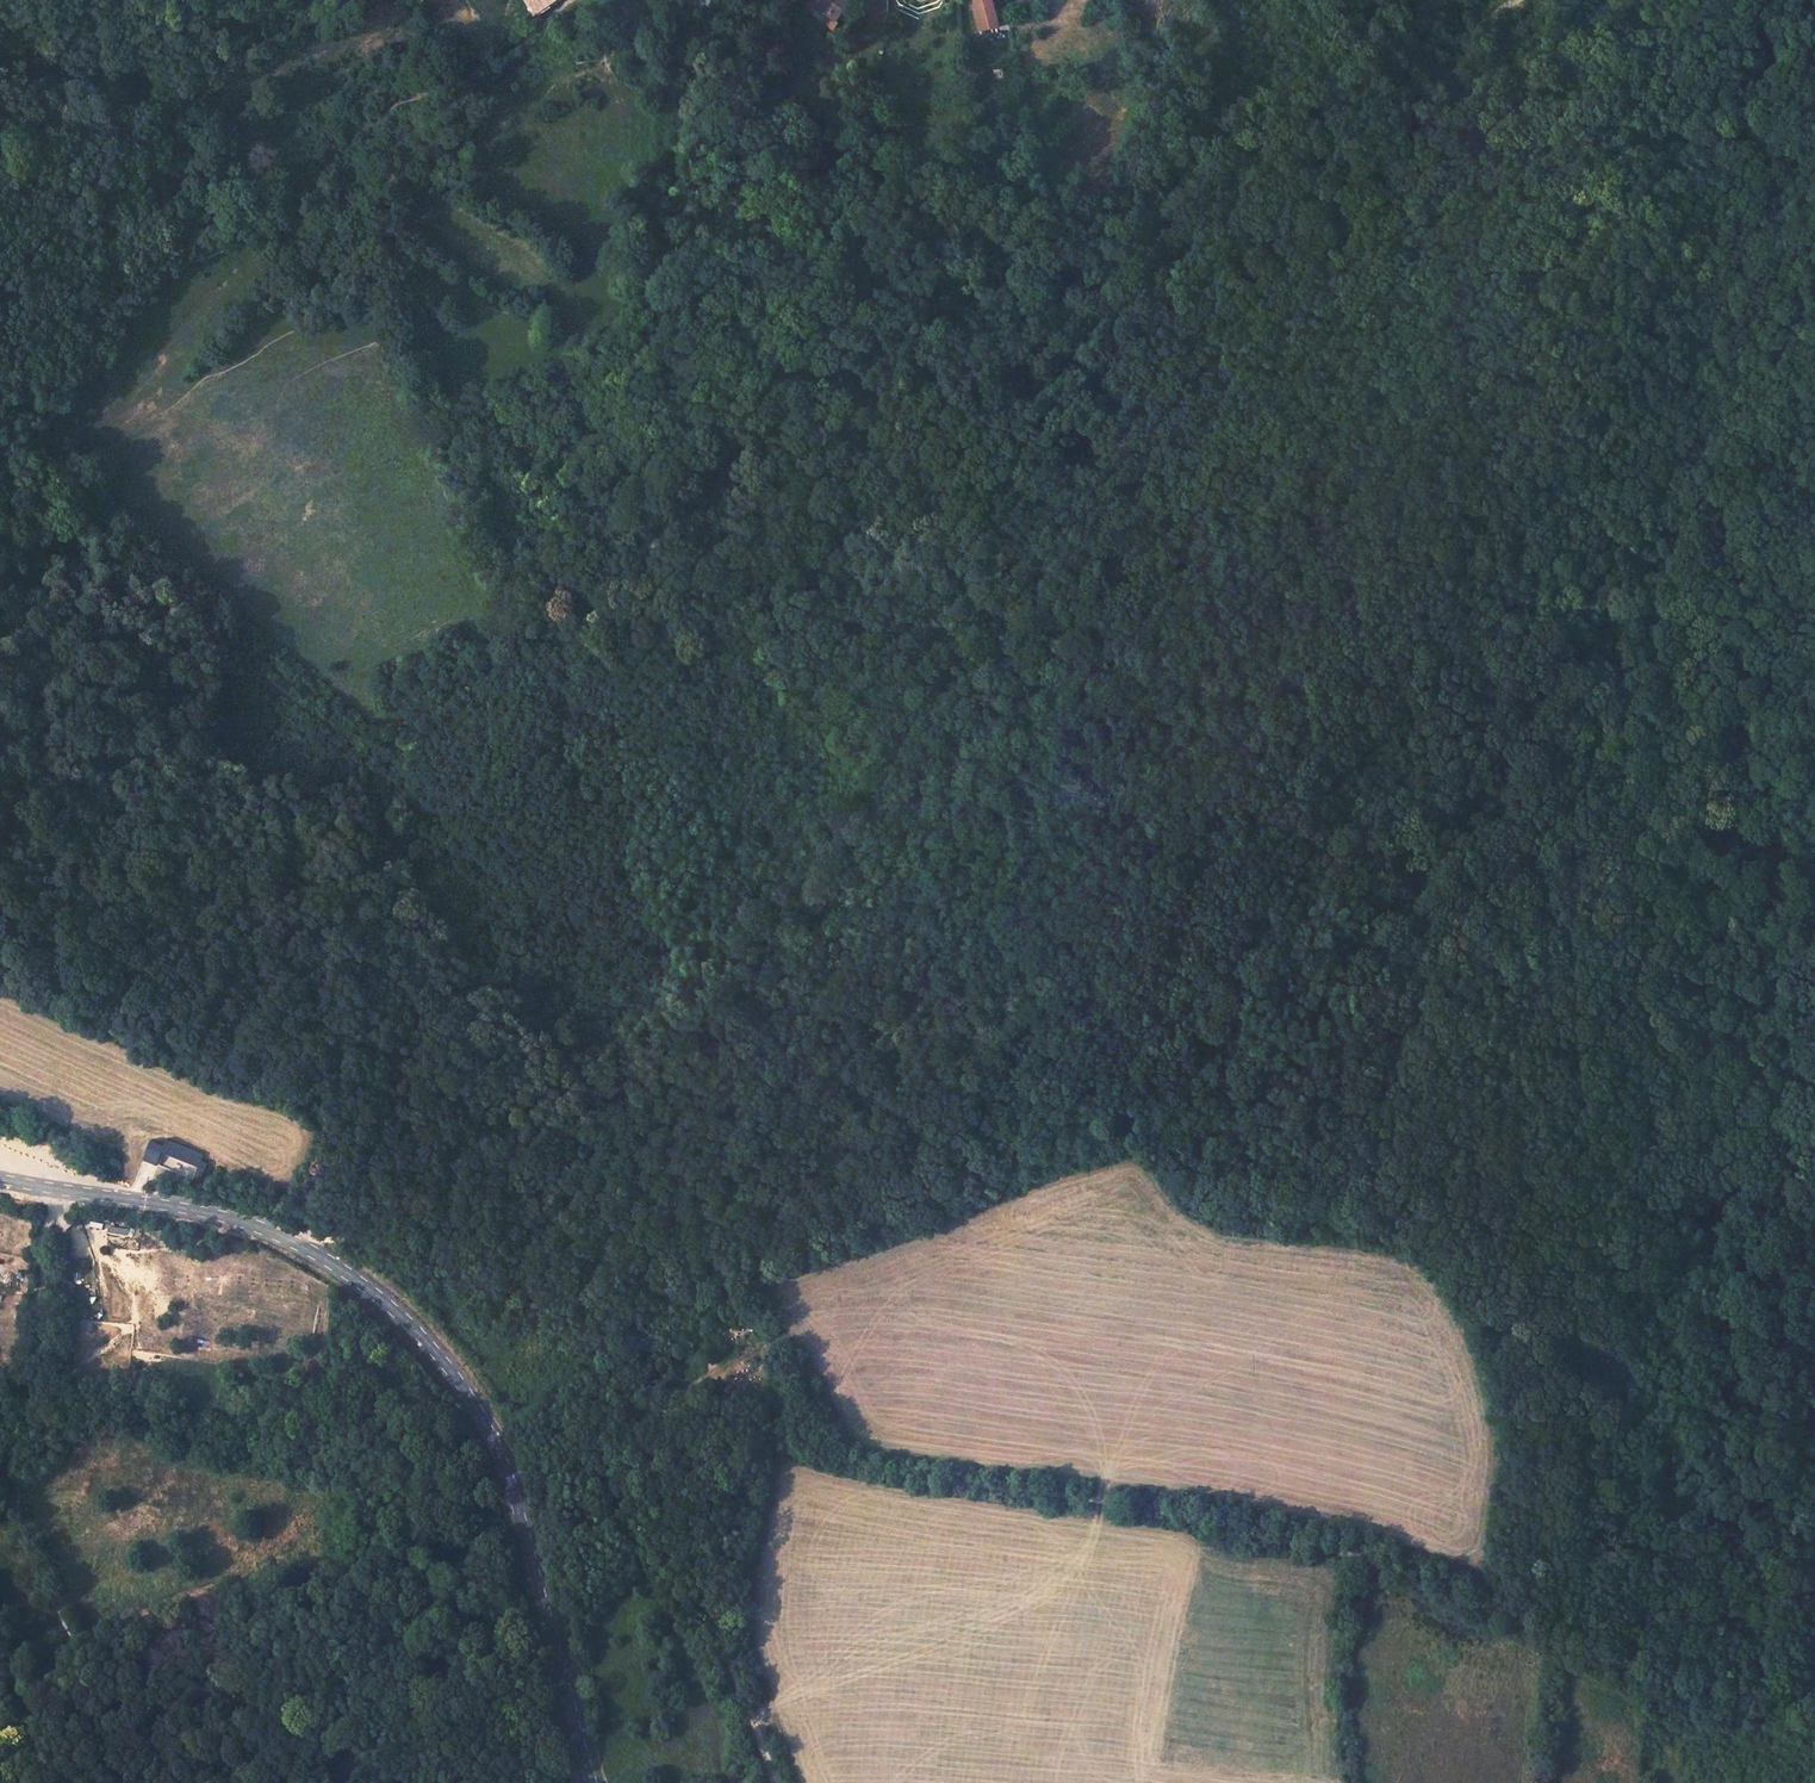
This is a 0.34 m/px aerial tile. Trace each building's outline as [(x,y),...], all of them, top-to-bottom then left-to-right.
[(532,15),(558,0),(523,0),(532,15)] [(826,17),(821,23),(834,32),(838,26),(833,23),(842,12),(839,9),(846,0),(804,0),(826,17)] [(888,9),(888,0),(872,0),(872,8),(888,9)] [(996,0),(977,0),(978,4),(975,4),(979,29),(1000,25),(996,0)] [(777,53),(779,41),(764,40),(763,52),(777,53)] [(51,399),(41,408),(42,409),(43,410),(44,411),(45,413),(55,404),(53,402),(51,399)] [(0,442),(0,446),(44,411),(43,410),(42,409),(0,442)] [(159,1165),(164,1151),(200,1166),(203,1160),(206,1153),(169,1138),(166,1144),(153,1139),(145,1159),(159,1165)]
